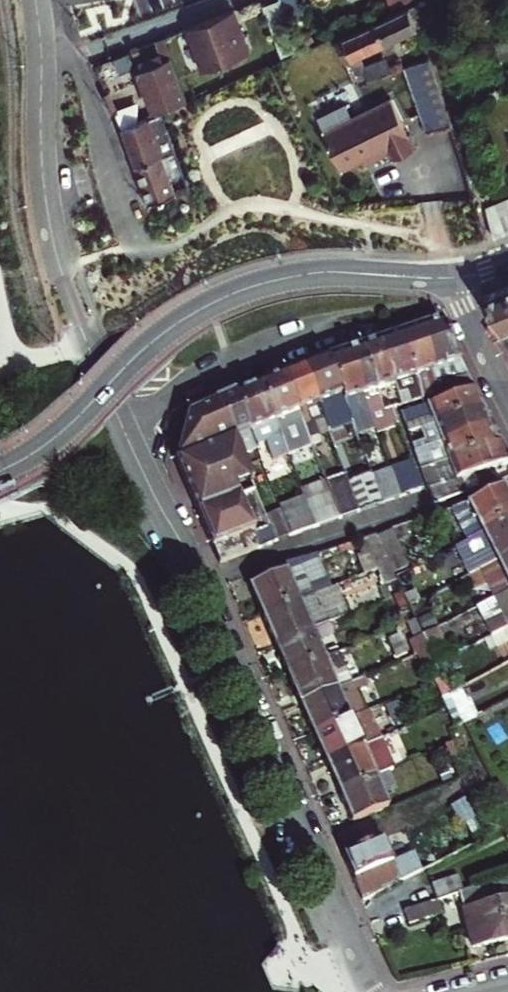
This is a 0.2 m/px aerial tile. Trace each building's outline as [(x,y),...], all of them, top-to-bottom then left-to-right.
[(290,16),(305,10),(302,0),(284,0),(290,16)] [(233,8),(187,25),(203,68),(225,59),(230,73),(254,64),(249,50),(233,8)] [(406,10),(378,23),(385,41),(414,28),(406,10)] [(385,41),(378,23),(343,38),(338,40),(355,82),(395,67),(392,58),(383,55),(369,60),(365,49),(385,41)] [(165,37),(157,40),(164,59),(140,68),(147,86),(153,103),(157,101),(159,106),(181,98),(187,97),(165,37)] [(450,122),(426,55),(402,64),(425,131),(450,122)] [(408,56),(397,60),(399,65),(401,64),(402,64),(410,61),(408,56)] [(365,107),(381,147),(387,144),(393,154),(413,145),(389,96),(365,107)] [(381,147),(365,107),(349,114),(343,101),(315,113),(342,166),(381,147)] [(158,108),(121,126),(135,164),(159,155),(173,151),(158,108)] [(173,151),(159,155),(135,164),(147,201),(172,193),(170,189),(166,176),(180,171),(173,151)] [(170,189),(172,193),(186,189),(184,184),(170,189)] [(483,206),(482,206),(493,235),(507,229),(507,194),(483,206)] [(507,287),(486,294),(507,338),(507,289),(507,287)] [(442,324),(419,332),(435,373),(441,388),(442,393),(447,404),(478,395),(442,324)] [(435,373),(419,332),(399,338),(416,381),(423,399),(442,393),(441,388),(435,373)] [(416,381),(399,338),(378,345),(395,387),(401,402),(402,406),(423,399),(416,381)] [(378,345),(361,350),(378,394),(395,387),(378,345)] [(361,350),(348,356),(364,399),(375,426),(377,431),(378,436),(402,426),(400,422),(395,409),(386,413),(378,394),(361,350)] [(348,356),(329,364),(346,405),(351,419),(358,438),(377,431),(375,426),(364,399),(348,356)] [(346,405),(329,364),(305,373),(319,410),(323,419),(329,434),(330,435),(347,428),(353,444),(360,442),(358,438),(351,419),(346,405)] [(319,410),(305,373),(288,380),(314,448),(321,444),(319,438),(329,434),(323,419),(319,410)] [(288,380),(263,390),(292,463),(317,454),(314,448),(288,380)] [(292,463),(263,390),(238,401),(259,454),(268,451),(275,469),(292,463)] [(438,426),(485,409),(478,395),(447,404),(432,408),(417,413),(421,424),(410,428),(412,435),(438,426)] [(238,401),(220,408),(245,468),(262,461),(259,454),(238,401)] [(276,544),(270,528),(255,534),(238,492),(252,486),(245,468),(220,408),(190,421),(178,468),(220,566),(276,544)] [(493,426),(485,409),(438,426),(412,435),(420,455),(445,445),(493,426)] [(420,455),(427,473),(452,466),(451,463),(474,455),(503,445),(493,426),(445,445),(420,455)] [(474,455),(481,478),(485,489),(495,486),(492,475),(507,469),(507,454),(503,445),(474,455)] [(481,478),(474,455),(451,463),(452,466),(427,473),(440,503),(466,495),(463,483),(481,478)] [(414,457),(390,467),(401,495),(425,486),(421,475),(414,458),(414,457)] [(390,467),(372,474),(383,502),(401,495),(390,467)] [(372,474),(348,483),(359,511),(383,502),(372,474)] [(348,483),(346,478),(329,485),(330,487),(342,518),(359,511),(348,483)] [(342,518),(330,487),(304,496),(307,502),(317,527),(342,518)] [(507,525),(507,503),(502,492),(497,494),(471,509),(468,511),(452,516),(467,548),(484,539),(507,525)] [(317,527),(307,502),(283,512),(293,537),(317,527)] [(281,508),(264,515),(270,528),(276,544),(293,537),(283,512),(281,508)] [(484,539),(466,549),(453,557),(466,582),(480,575),(495,567),(507,561),(507,525),(484,539)] [(403,564),(391,535),(377,540),(376,540),(385,561),(388,569),(395,566),(403,564)] [(376,540),(358,546),(362,556),(356,559),(364,579),(376,574),(373,565),(385,561),(376,540)] [(337,590),(323,556),(270,573),(273,581),(252,591),(265,620),(337,590)] [(376,574),(388,569),(385,561),(373,565),(376,574)] [(507,597),(507,561),(495,567),(480,575),(495,604),(507,597)] [(399,576),(395,566),(388,569),(392,578),(399,576)] [(392,578),(388,569),(376,574),(383,589),(395,584),(392,578)] [(480,575),(466,582),(481,611),(495,604),(480,575)] [(277,649),(312,634),(352,617),(341,589),(337,590),(265,620),(277,649)] [(387,601),(383,589),(377,591),(381,603),(387,601)] [(495,604),(481,611),(478,612),(490,639),(507,630),(507,597),(495,604)] [(395,601),(400,616),(408,614),(407,612),(403,604),(401,599),(395,601)] [(411,601),(403,604),(407,612),(414,609),(411,601)] [(414,609),(407,612),(408,614),(411,624),(412,625),(414,628),(421,624),(414,609)] [(414,628),(416,635),(419,642),(434,635),(436,634),(430,620),(421,624),(414,628)] [(414,628),(412,625),(411,624),(406,626),(410,637),(416,635),(414,628)] [(490,639),(496,651),(507,646),(507,630),(490,639)] [(325,662),(312,634),(277,649),(289,678),(325,662)] [(434,635),(419,642),(421,645),(424,653),(428,663),(431,668),(445,662),(434,635)] [(424,653),(421,645),(409,650),(413,658),(418,655),(424,653)] [(428,663),(424,653),(418,655),(422,665),(428,663)] [(325,662),(289,678),(301,705),(351,684),(339,655),(325,662)] [(351,684),(301,705),(314,735),(349,720),(366,713),(358,694),(369,689),(365,678),(351,684)] [(457,693),(444,699),(445,702),(449,713),(455,726),(468,720),(457,693)] [(449,713),(445,702),(439,704),(434,708),(438,718),(446,736),(457,731),(455,726),(449,713)] [(327,765),(382,742),(369,712),(366,713),(349,720),(314,735),(327,765)] [(388,774),(394,771),(382,742),(327,765),(340,794),(375,779),(388,774)] [(375,779),(340,794),(353,824),(388,810),(382,797),(395,791),(388,774),(375,779)] [(465,799),(451,806),(462,829),(476,823),(465,799)] [(383,841),(344,857),(358,890),(363,901),(402,883),(424,873),(416,855),(394,865),(383,841)] [(459,891),(463,889),(457,874),(435,885),(440,897),(459,891)] [(463,889),(459,891),(474,949),(506,941),(492,888),(490,880),(463,889)] [(506,941),(507,941),(507,882),(492,888),(506,941)] [(444,911),(439,897),(404,911),(409,925),(444,911)]
